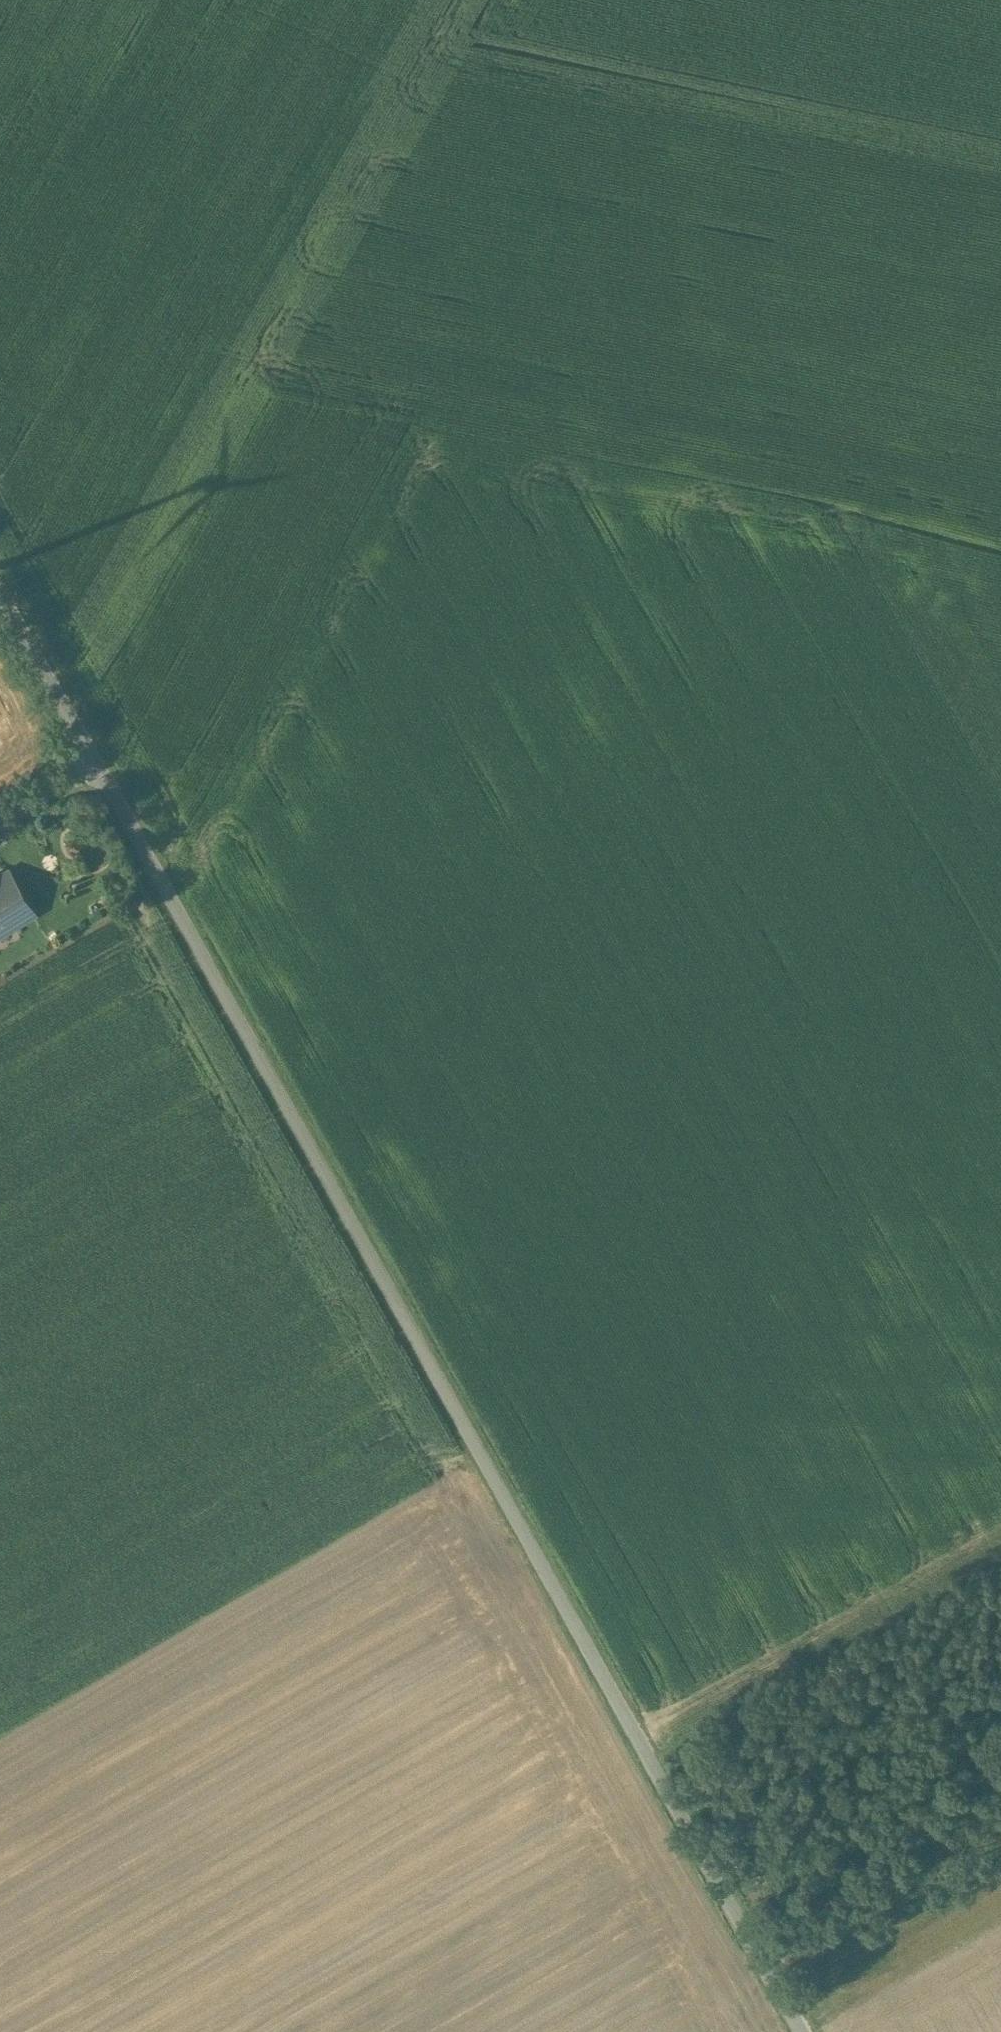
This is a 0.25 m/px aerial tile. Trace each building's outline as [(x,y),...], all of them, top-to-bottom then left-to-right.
[(33,914),(6,871),(0,875),(0,935),(33,914)]
